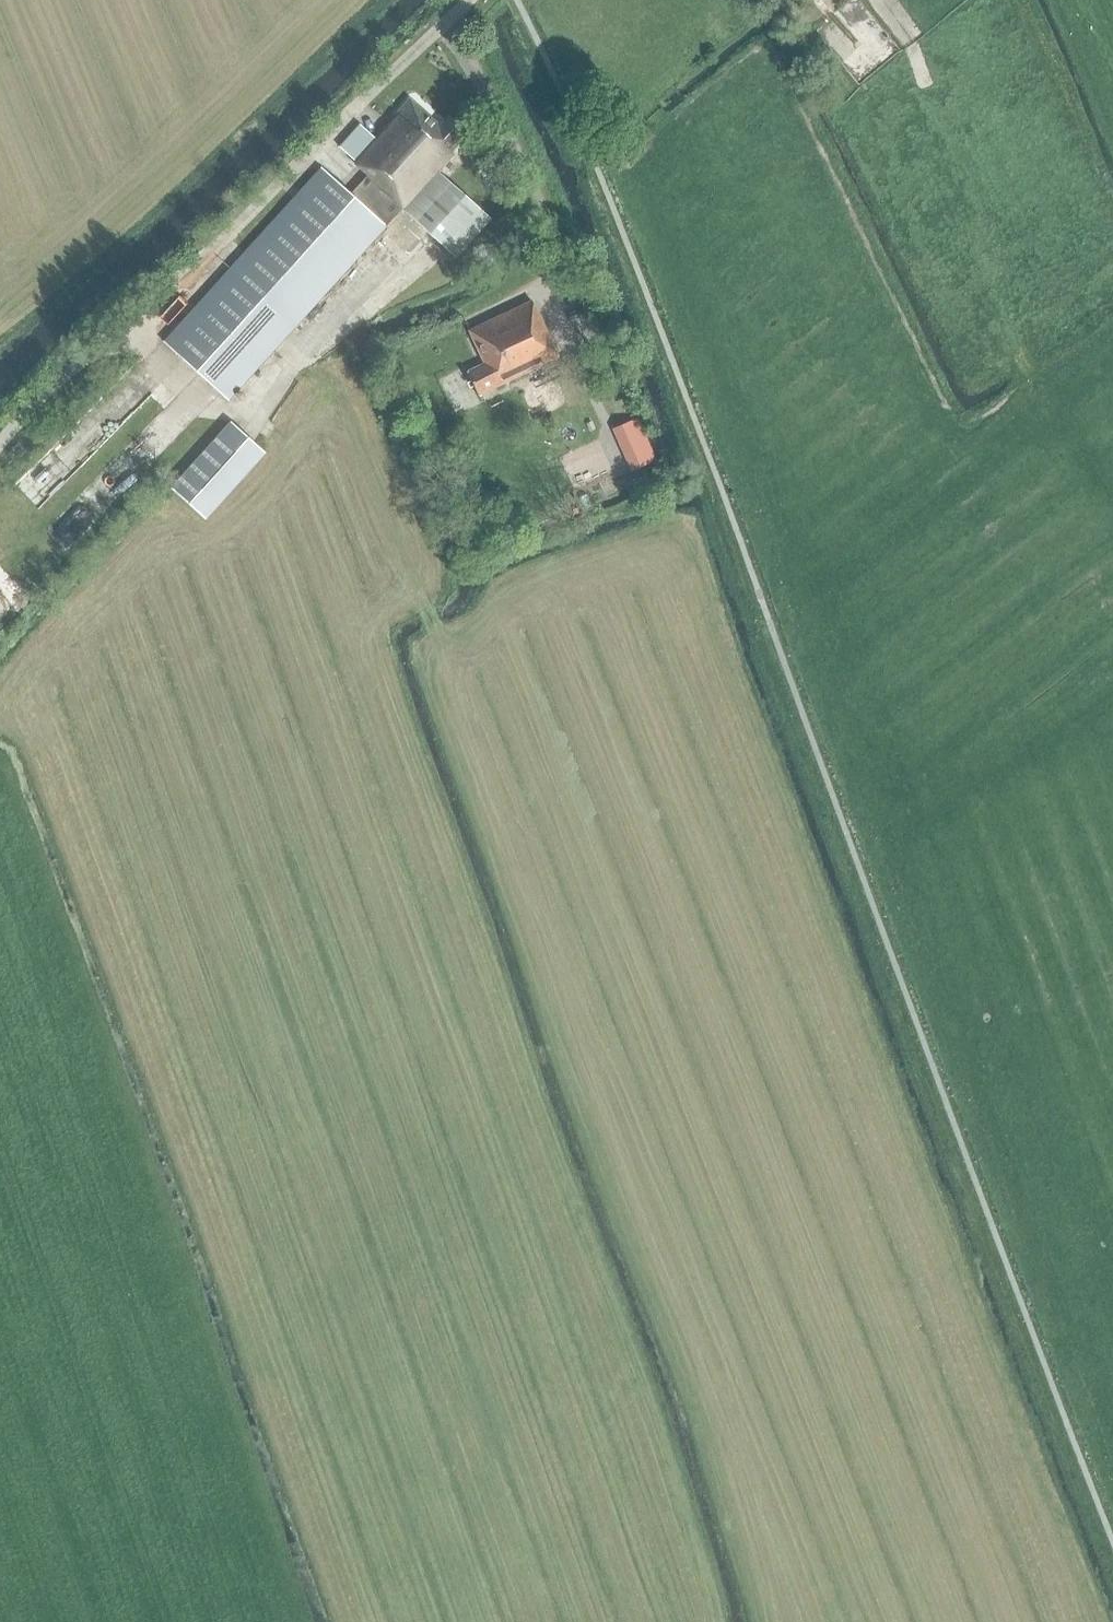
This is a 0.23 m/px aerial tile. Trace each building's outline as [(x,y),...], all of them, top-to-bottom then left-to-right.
[(443,164),(452,154),(447,150),(464,131),(446,115),(438,124),(408,98),(372,138),(359,126),(340,147),(369,173),(350,193),(322,167),(164,341),(229,400),(402,210),(455,259),(491,220),(439,172),(445,166),(443,164)] [(466,372),(474,390),(475,389),(478,395),(556,358),(530,302),(468,332),(483,364),(466,372)] [(231,421),(171,488),(205,518),(265,452),(231,421)] [(574,497),(613,479),(601,453),(562,472),(574,497)]
